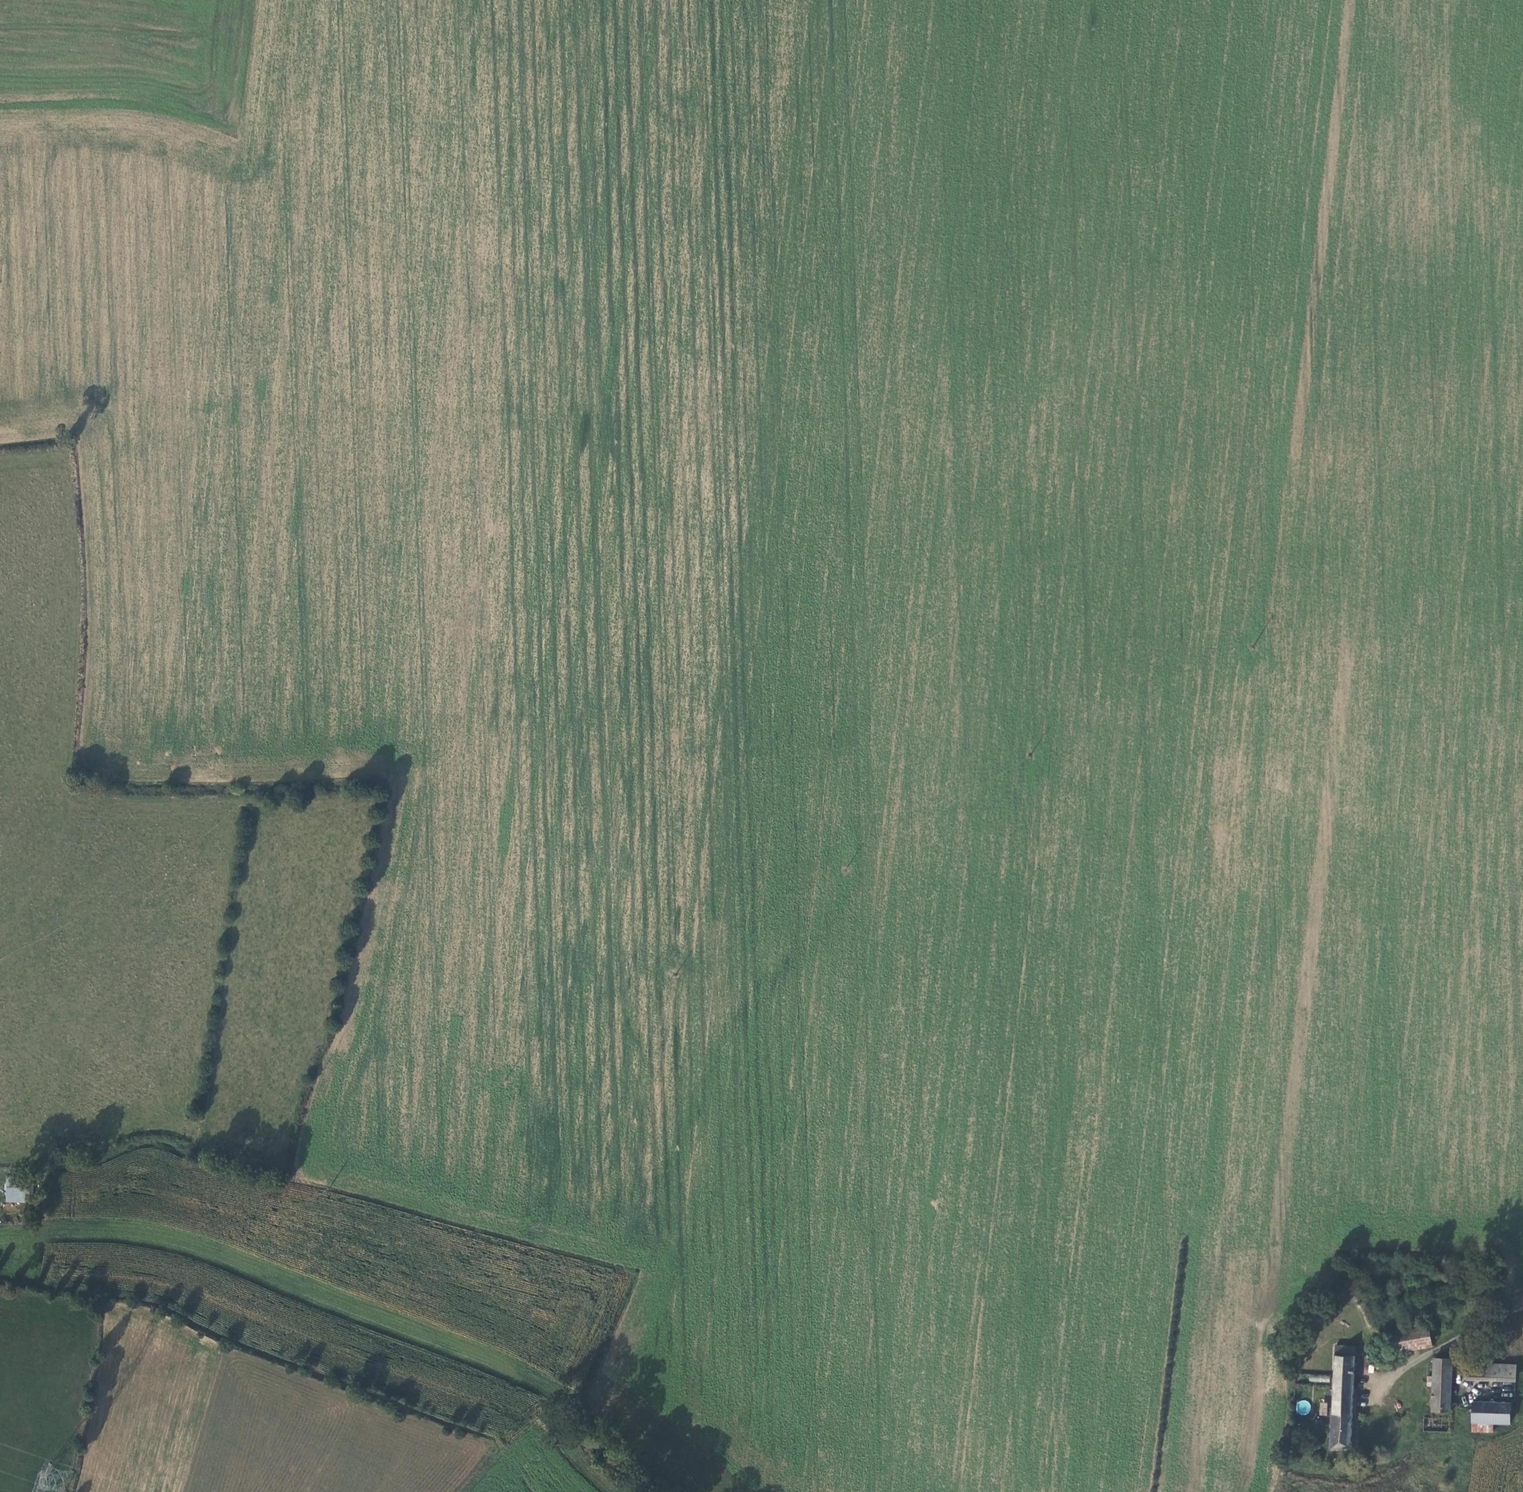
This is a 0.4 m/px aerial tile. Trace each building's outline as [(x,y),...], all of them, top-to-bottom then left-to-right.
[(32,1179),(14,1180),(14,1195),(32,1195),(32,1179)] [(1431,1344),(1427,1326),(1391,1334),(1394,1353),(1431,1344)] [(1350,1451),(1356,1350),(1338,1349),(1335,1389),(1332,1450),(1350,1451)] [(1448,1412),(1452,1358),(1435,1357),(1433,1376),(1429,1376),(1428,1386),(1433,1387),(1432,1411),(1448,1412)] [(1517,1367),(1466,1364),(1465,1378),(1516,1380),(1517,1367)] [(1472,1404),(1471,1425),(1491,1425),(1508,1426),(1510,1404),(1472,1404)] [(1491,1425),(1471,1425),(1471,1432),(1491,1434),(1491,1425)]
